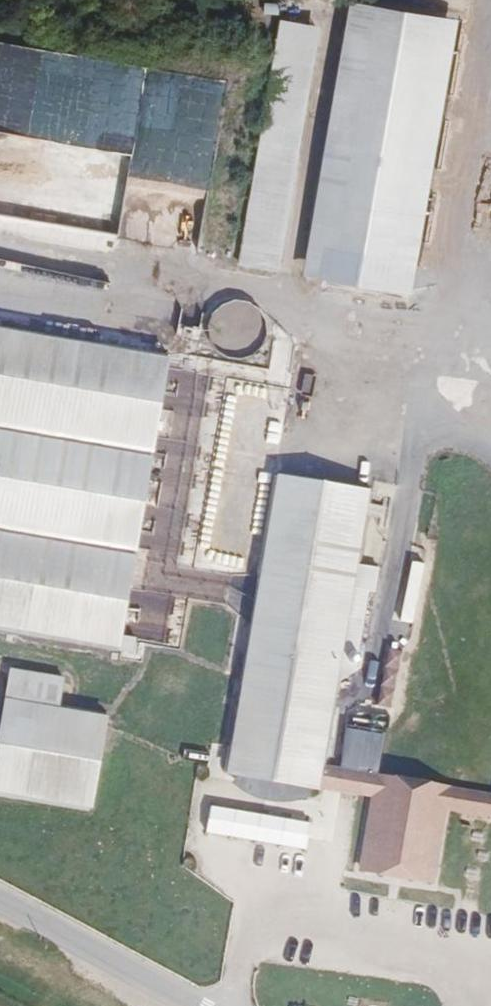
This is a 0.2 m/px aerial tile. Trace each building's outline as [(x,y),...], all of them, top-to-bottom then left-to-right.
[(452,22),(344,4),(298,277),(406,295),(452,22)] [(315,26),(279,21),(239,262),(275,268),(315,26)] [(128,151),(0,135),(0,222),(4,223),(0,252),(0,258),(38,263),(41,242),(115,252),(128,151)] [(214,310),(208,318),(205,327),(205,336),(208,345),(214,353),(222,358),(232,361),(241,360),(250,356),(257,349),(262,341),(263,331),(262,322),(257,313),(250,307),(241,303),(231,302),(222,305),(214,310)] [(114,657),(167,353),(0,327),(0,632),(114,657)] [(262,534),(226,773),(248,775),(253,792),(265,800),(278,801),(293,796),(300,785),(324,789),(328,766),(365,551),(375,490),(272,473),(262,534)] [(380,706),(391,707),(397,650),(385,649),(380,706)] [(8,696),(0,745),(0,796),(90,810),(110,712),(8,696)] [(328,766),(324,789),(368,797),(355,872),(433,885),(446,810),(490,818),(490,794),(328,766)]
